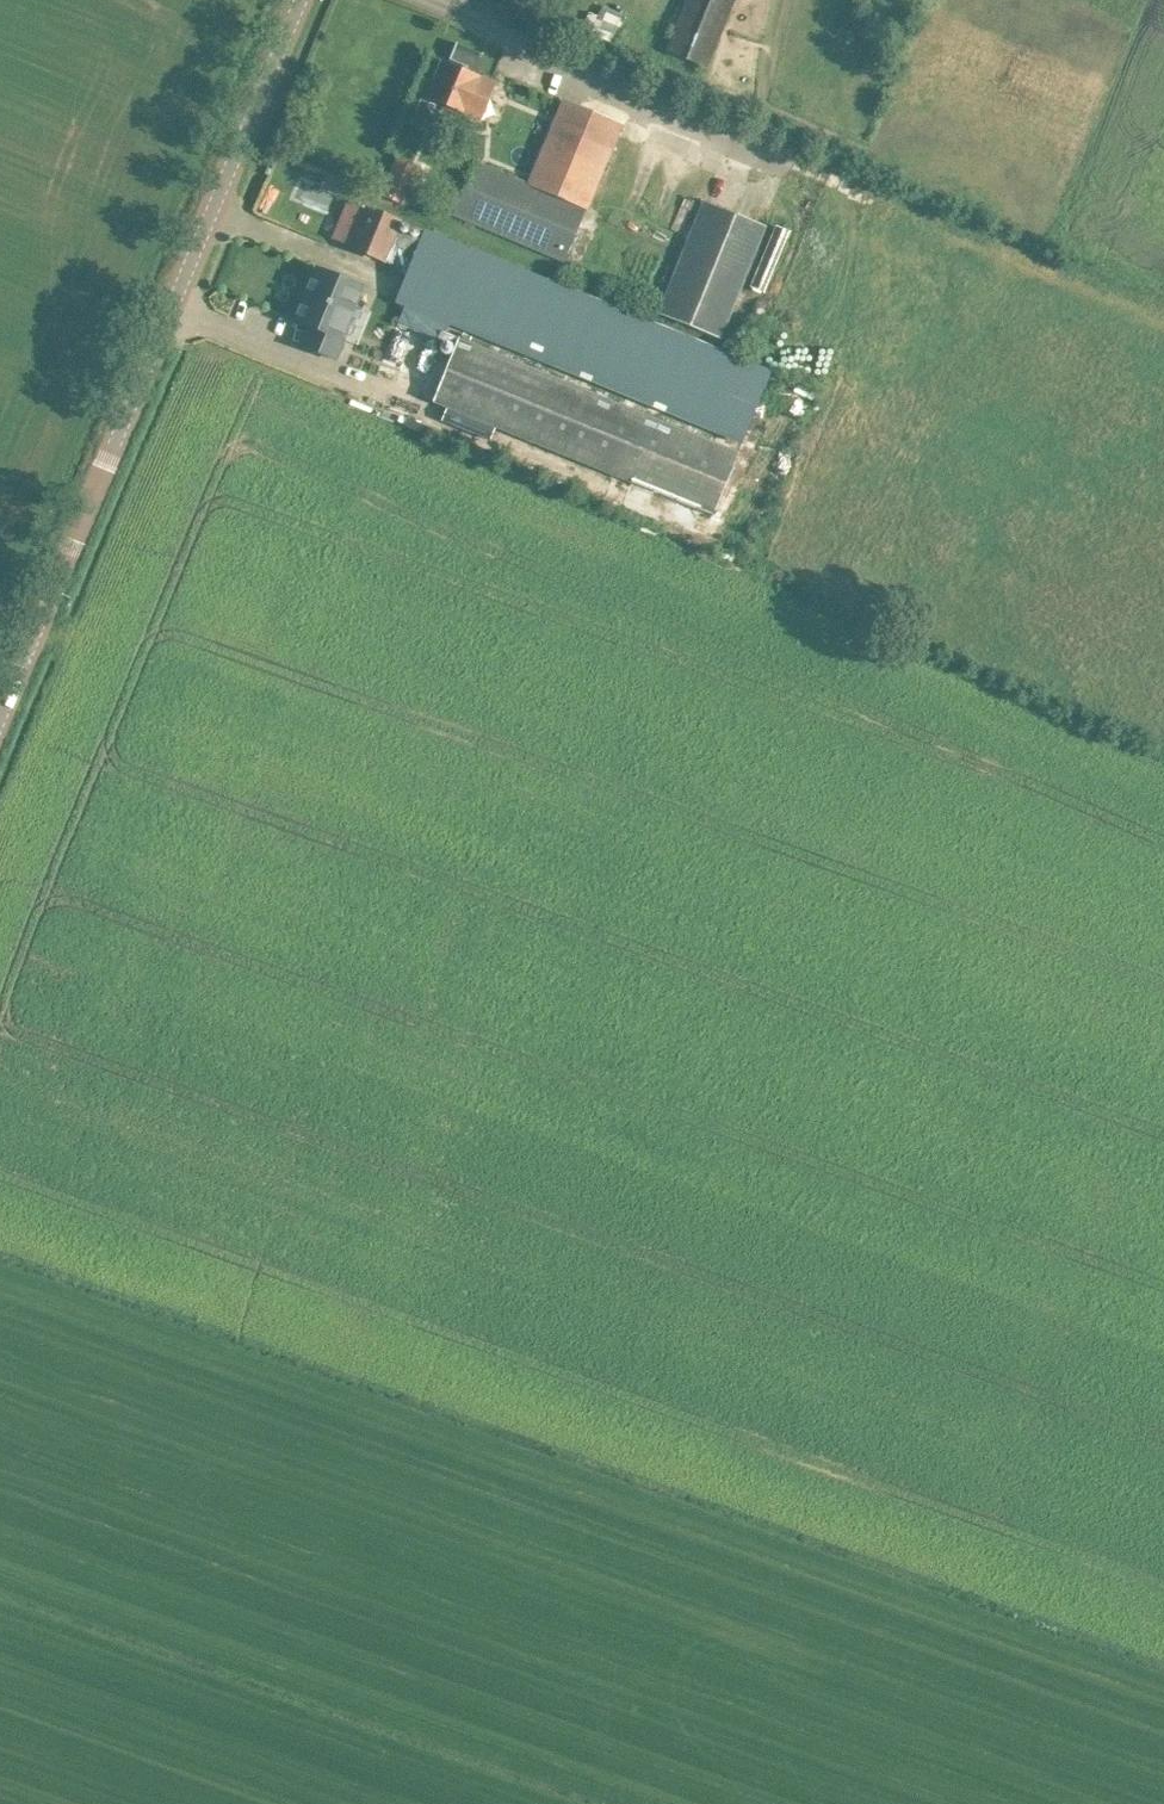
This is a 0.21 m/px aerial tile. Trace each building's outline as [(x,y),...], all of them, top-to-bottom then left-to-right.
[(706,65),(733,0),(686,0),(666,48),(706,65)] [(481,120),(497,83),(442,60),(434,81),(427,78),(420,95),(445,106),(441,116),(462,125),(467,115),(481,120)] [(583,212),(622,120),(576,102),(543,183),(475,156),(453,211),(563,259),(583,212)] [(410,185),(416,165),(396,159),(390,179),(410,185)] [(658,313),(723,338),(766,227),(702,201),(658,313)] [(353,246),(383,258),(399,219),(368,206),(353,246)] [(620,505),(715,543),(726,517),(730,519),(766,429),(769,431),(773,419),(761,414),(764,408),(756,405),(771,366),(424,225),(394,299),(404,303),(380,361),(424,380),(441,337),(455,343),(433,399),(631,478),(620,505)] [(341,338),(362,285),(318,267),(296,321),(310,327),(302,345),(335,359),(344,339),(341,338)]
